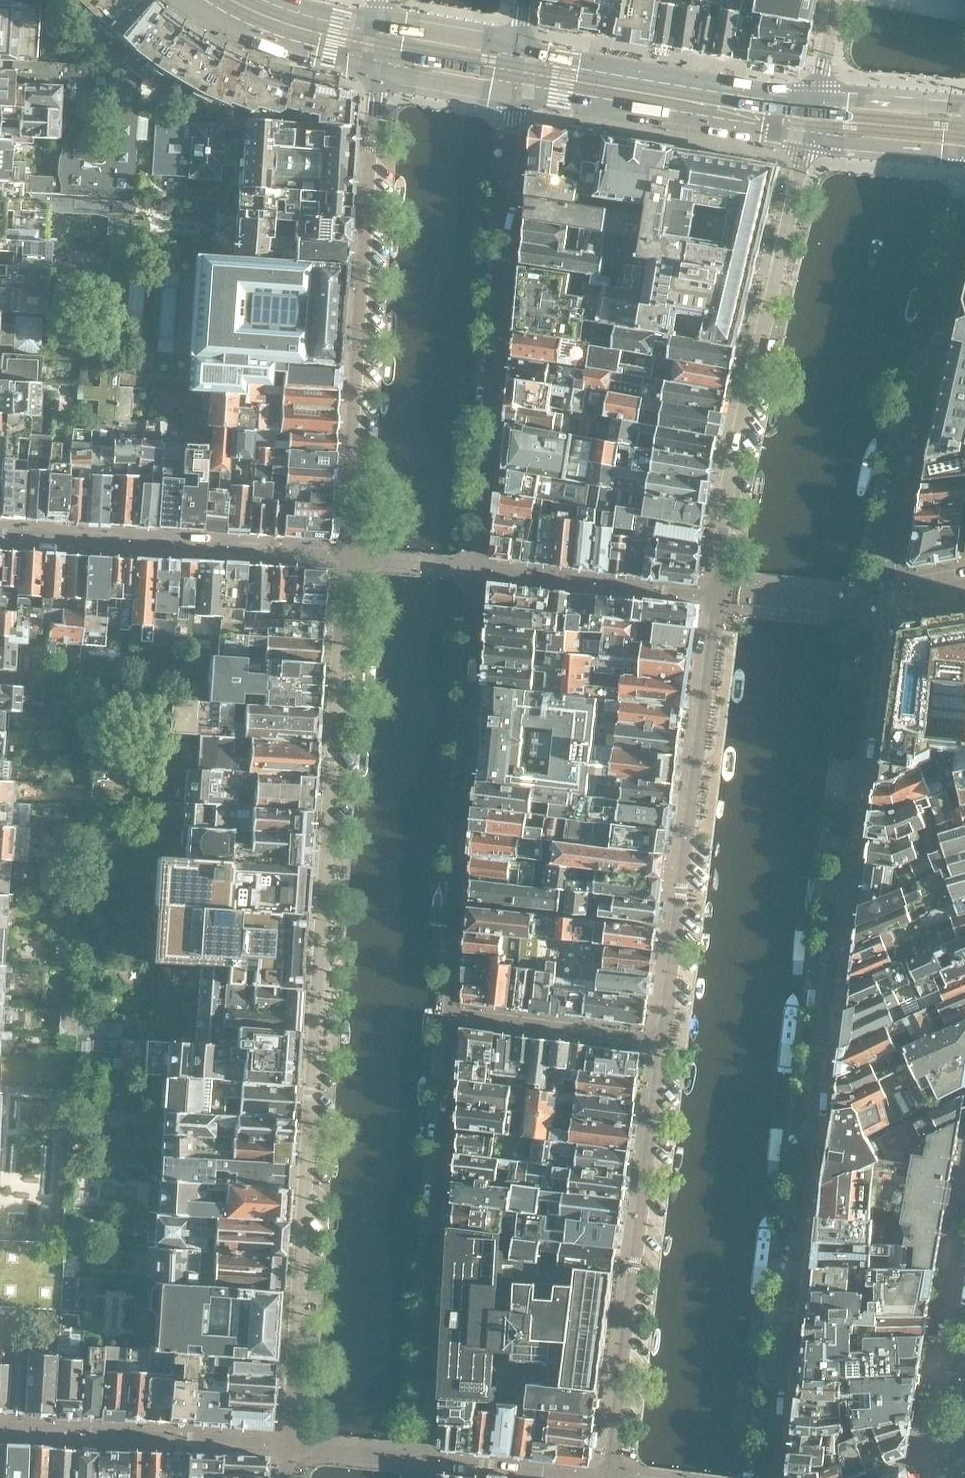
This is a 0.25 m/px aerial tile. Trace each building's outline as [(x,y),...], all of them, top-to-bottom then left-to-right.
[(98,0),(70,0),(74,5),(78,1),(88,11),(98,0)] [(178,31),(178,30),(178,31),(159,17),(158,16),(147,7),(139,0),(131,0),(102,31),(102,30),(88,44),(115,67),(131,49),(133,51),(122,63),(140,77),(141,77),(144,80),(151,70),(178,31)] [(131,0),(98,0),(88,11),(98,20),(95,24),(102,30),(102,31),(131,0)] [(620,0),(545,0),(545,1),(585,8),(598,10),(599,5),(619,8),(620,0)] [(619,8),(599,5),(598,10),(585,8),(581,31),(597,34),(597,35),(614,37),(614,38),(655,44),(662,0),(620,0),(619,8)] [(683,0),(662,0),(655,44),(675,47),(683,0)] [(703,0),(704,1),(705,0),(683,0),(675,47),(694,50),(695,50),(703,0)] [(722,10),(723,4),(722,4),(723,0),(705,0),(704,1),(703,0),(695,50),(695,51),(714,54),(715,54),(722,10)] [(742,11),(744,0),(723,0),(734,2),(733,11),(722,10),(715,54),(734,57),(735,57),(739,30),(742,11)] [(742,11),(813,23),(816,13),(815,13),(818,1),(818,2),(819,1),(819,0),(744,0),(742,11)] [(581,31),(585,8),(545,1),(545,2),(543,24),(581,31)] [(141,77),(140,77),(108,75),(109,64),(35,60),(39,5),(28,4),(13,3),(0,2),(0,105),(61,108),(61,107),(66,107),(112,110),(139,111),(141,77)] [(816,33),(818,24),(813,23),(742,11),(739,30),(753,33),(755,34),(761,35),(761,38),(808,46),(811,32),(816,33)] [(750,60),(755,34),(753,33),(739,30),(735,57),(750,60)] [(177,80),(199,44),(198,43),(198,44),(179,31),(178,31),(151,70),(160,75),(162,71),(177,80)] [(804,64),(808,47),(808,46),(761,38),(761,35),(755,34),(750,60),(799,68),(799,67),(803,64),(804,64)] [(198,98),(220,55),(219,55),(199,44),(177,80),(164,102),(184,113),(190,113),(198,98)] [(227,102),(242,65),(241,65),(220,55),(221,55),(220,55),(198,98),(207,102),(209,97),(226,105),(227,102)] [(306,113),(312,86),(311,86),(310,86),(310,88),(306,87),(306,86),(305,85),(289,82),(289,81),(289,80),(288,80),(287,80),(286,81),(266,75),(266,74),(265,74),(265,73),(264,73),(243,66),(243,65),(242,65),(227,102),(250,110),(255,110),(256,108),(274,113),(282,110),(282,108),(306,113)] [(353,111),(354,97),(355,97),(355,96),(355,97),(355,94),(355,93),(352,93),(351,93),(351,94),(337,92),(337,91),(337,90),(336,90),(335,90),(334,90),(334,91),(318,88),(317,88),(316,89),(312,88),(313,86),(312,86),(306,113),(316,117),(314,124),(353,127),(353,126),(354,126),(354,124),(352,124),(352,120),(354,120),(354,119),(353,119),(353,118),(353,113),(354,113),(354,112),(353,112),(353,111)] [(18,118),(17,129),(10,129),(9,136),(45,137),(64,138),(65,131),(62,127),(56,127),(56,116),(62,117),(66,114),(66,107),(61,107),(61,108),(0,105),(0,117),(18,118)] [(137,144),(139,111),(112,110),(110,140),(64,138),(45,137),(43,167),(24,166),(25,162),(8,161),(9,141),(0,140),(0,182),(21,183),(21,192),(32,192),(49,193),(49,192),(133,198),(137,144)] [(186,175),(189,123),(155,120),(154,144),(152,173),(186,175)] [(348,197),(348,196),(349,194),(348,194),(348,190),(353,127),(314,124),(245,120),(241,186),(239,186),(234,258),(270,260),(272,237),(345,242),(347,219),(347,208),(348,208),(348,206),(347,206),(347,205),(346,205),(347,197),(348,197)] [(234,164),(236,140),(221,140),(222,125),(189,123),(186,175),(219,177),(220,163),(234,164)] [(564,178),(570,133),(534,127),(530,172),(564,178)] [(580,181),(587,135),(570,133),(564,178),(580,181)] [(598,184),(606,139),(587,135),(580,181),(598,184)] [(667,206),(676,152),(677,150),(676,150),(606,139),(598,184),(596,196),(649,205),(649,203),(667,206)] [(755,265),(757,256),(758,255),(780,166),(678,149),(678,152),(676,152),(667,206),(649,203),(649,205),(647,217),(593,208),(528,197),(526,220),(605,233),(602,251),(626,256),(625,263),(616,261),(614,269),(617,278),(622,279),(621,289),(586,283),(586,287),(584,297),(591,298),(587,321),(594,322),(618,326),(615,344),(608,343),(608,348),(623,351),(653,356),(655,343),(673,346),(670,359),(732,370),(732,369),(735,354),(740,355),(742,348),(736,347),(756,266),(755,266),(755,265)] [(580,181),(564,178),(530,172),(528,197),(593,208),(595,196),(596,196),(598,184),(580,181)] [(21,192),(21,183),(0,182),(0,199),(4,199),(4,200),(20,201),(21,192)] [(50,208),(61,210),(109,214),(107,244),(130,246),(133,198),(49,192),(49,193),(32,192),(31,202),(20,201),(4,200),(4,199),(0,199),(0,239),(50,242),(56,242),(57,226),(49,226),(50,208)] [(602,255),(602,251),(605,233),(526,220),(524,242),(602,255)] [(339,333),(341,297),(342,297),(342,292),(341,292),(341,291),(339,291),(340,285),(342,285),(342,284),(343,284),(343,279),(342,279),(342,278),(340,278),(341,271),(343,272),(343,271),(344,271),(344,266),(343,266),(343,264),(344,264),(345,242),(272,237),(270,260),(234,258),(145,252),(144,268),(129,267),(129,271),(126,304),(126,317),(153,319),(152,338),(148,338),(144,388),(210,393),(244,395),(245,384),(272,386),(273,382),(282,382),(281,387),(336,390),(337,366),(337,364),(338,364),(338,360),(337,359),(335,359),(335,352),(337,352),(337,351),(338,351),(339,346),(337,346),(337,345),(335,345),(336,339),(338,339),(338,338),(339,338),(340,333),(339,333)] [(50,242),(0,239),(0,265),(53,267),(54,262),(49,262),(50,242)] [(605,255),(602,255),(524,242),(523,262),(601,276),(605,255)] [(53,267),(0,265),(0,311),(45,314),(46,299),(126,304),(129,271),(53,267)] [(587,321),(591,298),(584,297),(568,294),(571,275),(522,267),(521,288),(516,287),(515,298),(520,299),(517,331),(563,339),(580,342),(591,344),(594,322),(587,321)] [(584,283),(585,277),(576,276),(574,285),(586,287),(586,283),(584,283)] [(960,319),(933,436),(932,436),(932,437),(932,438),(927,459),(924,480),(964,476),(964,317),(960,319)] [(41,321),(15,319),(15,326),(0,325),(0,343),(13,343),(13,350),(39,352),(41,321)] [(561,352),(563,339),(517,331),(514,355),(549,361),(588,368),(591,346),(590,346),(591,344),(580,342),(578,355),(561,352)] [(732,370),(670,359),(655,357),(653,369),(621,364),(623,351),(608,348),(591,346),(588,368),(620,373),(620,375),(647,379),(647,378),(727,392),(731,393),(733,386),(729,384),(732,370)] [(39,384),(41,384),(42,378),(37,378),(38,363),(42,364),(43,358),(0,355),(0,381),(39,384)] [(564,388),(568,367),(549,364),(549,361),(514,355),(514,358),(512,378),(558,386),(558,387),(564,388)] [(114,420),(116,387),(118,363),(100,361),(98,388),(87,387),(86,403),(97,403),(96,419),(114,420)] [(584,388),(587,371),(568,367),(564,388),(584,391),(584,388)] [(727,392),(647,378),(647,379),(620,375),(620,373),(588,368),(587,371),(584,388),(666,402),(666,403),(722,413),(725,399),(730,400),(732,393),(731,393),(727,392)] [(551,407),(553,394),(569,396),(567,410),(584,413),(586,392),(584,391),(564,388),(558,387),(558,386),(512,378),(507,378),(507,386),(511,386),(510,405),(551,412),(552,407),(551,407)] [(4,415),(28,416),(36,417),(39,384),(0,381),(0,414),(4,415)] [(231,428),(253,429),(274,430),(288,431),(333,434),(334,422),(336,390),(281,387),(272,386),(245,384),(244,395),(210,393),(208,418),(200,417),(200,426),(208,426),(213,427),(231,428)] [(129,415),(130,394),(128,393),(129,387),(116,387),(114,420),(127,421),(127,415),(129,415)] [(584,391),(586,392),(584,413),(584,414),(717,436),(721,420),(725,421),(727,414),(722,413),(666,403),(666,402),(584,388),(584,391)] [(713,459),(717,436),(584,414),(584,413),(567,410),(569,396),(553,394),(551,407),(552,407),(551,412),(558,413),(555,431),(555,433),(596,440),(596,439),(638,446),(640,432),(659,435),(657,450),(713,459)] [(558,413),(551,412),(510,405),(505,404),(504,409),(509,410),(508,422),(508,423),(555,431),(558,413)] [(1,461),(0,470),(0,518),(22,519),(28,416),(4,415),(2,437),(1,461)] [(43,520),(48,446),(49,436),(39,436),(41,417),(36,417),(28,416),(22,519),(43,520)] [(133,525),(139,441),(140,441),(141,422),(127,421),(114,420),(96,419),(93,419),(92,426),(86,523),(107,524),(108,524),(133,525)] [(160,484),(162,458),(163,443),(164,423),(141,422),(140,441),(139,441),(133,525),(134,526),(156,527),(159,484),(160,484)] [(593,462),(596,440),(555,433),(555,431),(508,423),(503,469),(504,469),(589,483),(593,462)] [(86,523),(92,426),(73,425),(71,447),(70,465),(68,465),(64,521),(65,522),(86,523)] [(225,532),(231,428),(213,427),(211,455),(207,455),(206,470),(218,471),(217,490),(204,489),(202,530),(224,532),(225,532)] [(249,498),(250,481),(251,464),(252,446),(253,429),(231,428),(225,532),(247,533),(249,498)] [(332,452),(333,435),(333,434),(288,431),(288,441),(273,440),(274,430),(253,429),(252,446),(272,448),(287,449),(332,452)] [(711,482),(714,460),(712,460),(713,459),(657,450),(638,446),(596,439),(596,440),(593,462),(710,482),(711,482)] [(206,470),(207,455),(207,446),(163,443),(162,458),(182,459),(177,529),(202,530),(204,489),(206,470)] [(64,521),(68,465),(58,464),(59,446),(48,446),(43,520),(64,521)] [(331,469),(332,457),(332,452),(287,449),(286,457),(271,456),(272,448),(252,446),(251,464),(331,469)] [(177,529),(182,459),(162,458),(160,484),(159,484),(156,527),(157,527),(177,529)] [(707,504),(710,482),(593,462),(589,483),(590,484),(604,486),(623,489),(639,492),(707,504)] [(330,486),(331,469),(251,464),(250,481),(270,482),(271,473),(285,474),(285,483),(330,486)] [(590,484),(589,483),(504,469),(501,492),(545,500),(555,501),(563,503),(573,504),(580,506),(586,507),(590,484)] [(924,484),(923,484),(919,506),(937,508),(937,513),(961,514),(961,502),(964,502),(964,480),(924,484)] [(324,493),(325,487),(328,487),(328,488),(330,488),(330,486),(285,483),(280,483),(280,487),(284,487),(284,493),(270,492),(270,482),(250,481),(249,498),(275,500),(284,501),(294,501),(329,503),(329,502),(329,497),(329,492),(327,492),(327,493),(324,493)] [(706,510),(706,505),(707,505),(707,504),(639,492),(636,507),(620,504),(623,489),(604,486),(600,509),(616,512),(614,527),(634,530),(636,515),(651,517),(661,519),(704,526),(704,524),(703,524),(704,519),(705,520),(705,517),(704,517),(705,512),(706,512),(706,510)] [(543,515),(545,500),(501,492),(499,514),(518,517),(543,521),(543,515)] [(281,536),(282,508),(274,507),(275,500),(249,498),(247,533),(281,536)] [(328,520),(328,519),(328,518),(293,516),(294,501),(284,501),(284,508),(282,508),(281,536),(295,536),(297,534),(300,535),(300,536),(300,537),(301,537),(311,538),(312,538),(313,538),(322,538),(323,539),(324,538),(326,538),(327,536),(327,535),(327,534),(327,525),(327,524),(328,523),(327,523),(327,520),(328,520)] [(328,512),(329,505),(329,503),(294,501),(293,516),(328,518),(328,517),(327,517),(326,517),(326,514),(327,513),(328,513),(328,512)] [(555,565),(563,503),(555,501),(553,516),(543,515),(543,521),(540,542),(538,563),(555,565)] [(573,567),(579,520),(571,519),(573,504),(563,503),(555,565),(573,567)] [(593,569),(600,509),(586,507),(580,506),(579,520),(573,567),(593,569)] [(960,529),(961,514),(937,513),(937,508),(919,506),(916,526),(960,529)] [(611,572),(615,536),(613,535),(614,527),(616,512),(600,509),(593,569),(592,570),(611,572)] [(515,539),(518,517),(499,514),(496,536),(515,539)] [(702,544),(704,527),(704,526),(661,519),(659,528),(649,526),(651,517),(636,515),(634,530),(638,530),(651,532),(650,536),(664,538),(702,544)] [(540,542),(543,521),(518,517),(515,539),(496,536),(494,557),(512,560),(523,561),(526,540),(540,542)] [(958,558),(960,543),(960,529),(916,526),(909,560),(915,565),(958,558)] [(648,555),(650,545),(650,536),(651,532),(638,530),(637,538),(633,538),(628,574),(640,575),(644,575),(643,576),(646,576),(648,555)] [(628,574),(633,538),(615,536),(611,572),(628,574)] [(700,564),(702,544),(664,538),(662,547),(650,545),(648,555),(700,564)] [(538,563),(540,542),(526,540),(523,561),(538,563)] [(15,597),(18,552),(2,551),(0,579),(0,586),(2,586),(1,598),(15,599),(15,597)] [(40,595),(43,554),(18,552),(15,597),(28,598),(27,608),(41,609),(42,595),(40,595)] [(60,597),(63,555),(43,554),(40,595),(42,595),(41,609),(40,622),(48,623),(58,623),(59,609),(47,608),(48,596),(60,597)] [(103,640),(104,624),(105,600),(108,558),(63,555),(60,597),(59,609),(58,623),(48,623),(48,630),(47,651),(55,652),(55,642),(80,644),(78,674),(45,672),(44,687),(99,690),(99,693),(124,695),(128,642),(103,640)] [(697,582),(700,564),(648,555),(646,576),(663,578),(697,582)] [(117,625),(121,558),(108,558),(105,600),(104,624),(117,625)] [(129,624),(134,559),(121,558),(117,625),(129,626),(129,624)] [(151,607),(154,560),(134,559),(129,624),(138,624),(137,639),(139,639),(148,640),(150,607),(151,607)] [(174,609),(177,562),(154,560),(151,607),(150,607),(148,640),(139,639),(138,651),(149,651),(149,647),(171,649),(172,636),(173,609),(174,609)] [(191,614),(195,563),(178,562),(177,562),(174,609),(173,609),(172,636),(191,637),(193,614),(191,614)] [(241,634),(246,566),(223,564),(222,564),(195,562),(195,563),(191,614),(193,614),(191,637),(191,644),(194,654),(209,655),(218,656),(219,633),(241,634)] [(263,636),(264,619),(268,567),(246,566),(241,634),(263,636)] [(282,602),(285,568),(284,568),(284,569),(284,573),(281,573),(279,569),(279,568),(269,567),(268,567),(264,619),(276,619),(276,609),(282,609),(282,602)] [(300,573),(296,572),(296,569),(295,569),(291,569),(291,568),(290,568),(290,569),(286,569),(286,568),(285,568),(282,602),(298,603),(300,586),(300,573)] [(323,587),(324,570),(300,569),(300,570),(300,573),(300,586),(323,587)] [(518,607),(520,589),(520,588),(493,585),(492,604),(518,607)] [(14,610),(15,599),(1,598),(2,586),(0,586),(0,609),(14,610)] [(322,599),(322,595),(323,587),(300,586),(298,603),(322,605),(327,605),(327,599),(322,599)] [(533,609),(536,590),(520,589),(518,607),(533,609)] [(550,611),(552,592),(536,590),(533,609),(550,611)] [(570,613),(572,595),(553,592),(552,592),(550,611),(569,613),(570,613)] [(597,617),(599,597),(572,595),(570,613),(597,617)] [(40,622),(41,609),(27,608),(28,598),(15,597),(15,599),(14,610),(13,635),(25,636),(39,637),(39,629),(48,630),(48,623),(40,622)] [(626,619),(628,600),(599,597),(597,617),(570,613),(569,613),(568,631),(604,633),(606,616),(626,619)] [(643,621),(645,602),(644,602),(644,603),(640,602),(628,600),(626,619),(643,621)] [(322,605),(298,603),(282,602),(282,609),(281,620),(320,622),(322,605)] [(662,623),(664,605),(663,605),(655,604),(645,602),(643,621),(662,623)] [(569,613),(550,611),(533,609),(518,607),(492,604),(491,617),(486,617),(486,623),(490,624),(538,629),(551,631),(568,633),(568,631),(569,613)] [(693,627),(695,609),(664,605),(662,623),(693,627)] [(14,610),(0,609),(0,635),(13,635),(14,610)] [(907,620),(905,621),(905,622),(904,622),(904,624),(903,624),(903,625),(902,625),(900,626),(879,782),(904,782),(904,776),(948,757),(950,749),(964,751),(964,611),(907,620)] [(689,659),(693,627),(662,623),(643,621),(626,619),(606,616),(604,633),(568,631),(568,633),(567,654),(616,659),(634,661),(635,652),(689,659)] [(320,622),(281,620),(276,619),(264,619),(263,636),(320,640),(320,622)] [(537,641),(538,629),(490,624),(489,644),(536,650),(549,651),(567,654),(568,633),(551,631),(549,643),(537,641)] [(318,663),(319,647),(320,640),(263,636),(241,634),(219,633),(218,656),(318,663)] [(13,648),(24,643),(25,636),(13,635),(0,635),(0,684),(11,685),(13,648)] [(536,650),(489,644),(487,664),(488,664),(535,670),(547,671),(566,674),(567,654),(549,651),(548,663),(535,662),(536,650)] [(686,682),(688,667),(689,659),(635,652),(634,661),(616,659),(615,667),(621,668),(620,672),(624,672),(624,674),(686,682)] [(597,720),(621,723),(680,730),(685,690),(686,682),(624,674),(624,672),(620,672),(621,668),(615,667),(616,659),(567,654),(566,674),(565,694),(573,695),(570,717),(584,718),(597,720)] [(315,708),(317,673),(318,663),(218,656),(209,655),(206,701),(315,708)] [(534,682),(535,670),(488,664),(487,675),(482,675),(482,684),(486,685),(565,694),(566,674),(547,671),(546,683),(534,682)] [(24,686),(11,685),(0,684),(0,710),(3,710),(22,711),(24,686)] [(594,745),(581,743),(584,718),(570,717),(573,695),(565,694),(486,685),(486,707),(485,707),(483,733),(485,733),(481,767),(480,779),(480,780),(541,787),(541,789),(581,793),(581,792),(606,795),(610,796),(609,797),(622,799),(622,797),(672,803),(675,782),(679,783),(680,773),(676,772),(677,753),(618,746),(615,746),(615,747),(594,745)] [(313,742),(314,716),(315,708),(206,701),(168,698),(165,732),(187,733),(313,742)] [(96,736),(97,728),(98,716),(84,715),(83,736),(84,736),(96,736)] [(594,745),(597,720),(584,718),(581,743),(594,745)] [(677,753),(679,737),(680,730),(621,723),(618,746),(677,753)] [(110,763),(112,729),(97,728),(96,736),(95,762),(110,763)] [(198,741),(196,768),(315,776),(316,765),(311,765),(312,745),(313,742),(187,733),(187,740),(198,741)] [(95,762),(96,736),(84,736),(82,765),(94,766),(95,762)] [(964,784),(963,771),(960,753),(948,757),(904,776),(904,782),(879,782),(876,809),(875,809),(897,812),(953,789),(964,784)] [(92,796),(171,801),(308,810),(310,789),(315,789),(315,779),(315,776),(196,768),(110,763),(95,762),(94,766),(93,786),(92,796)] [(5,780),(0,780),(0,802),(10,803),(11,780),(5,780)] [(578,817),(581,793),(541,789),(541,787),(480,780),(475,780),(474,790),(479,790),(477,805),(478,805),(529,811),(547,814),(569,816),(578,817)] [(91,808),(92,796),(93,786),(79,785),(78,807),(91,808)] [(919,830),(931,826),(926,811),(937,807),(941,819),(955,815),(953,806),(956,805),(953,789),(897,812),(875,809),(875,810),(871,809),(869,818),(874,819),(872,836),(872,837),(867,836),(865,845),(870,846),(868,862),(898,866),(905,863),(915,859),(922,856),(915,842),(923,839),(919,830)] [(670,820),(671,810),(672,803),(622,797),(622,799),(620,814),(604,812),(606,795),(581,792),(581,793),(578,817),(669,828),(674,829),(675,821),(670,820)] [(307,834),(308,812),(308,810),(171,801),(170,825),(186,826),(307,834)] [(17,827),(18,821),(9,820),(10,809),(19,809),(19,803),(10,803),(0,802),(0,826),(17,827)] [(956,805),(953,806),(955,815),(941,819),(942,822),(944,832),(939,834),(942,848),(929,853),(937,872),(863,903),(859,923),(950,886),(957,903),(964,900),(964,803),(956,805)] [(567,840),(569,816),(547,814),(545,828),(527,826),(529,811),(478,805),(476,830),(523,836),(520,857),(536,859),(542,858),(543,851),(545,837),(567,840)] [(90,830),(91,819),(91,808),(78,807),(73,807),(72,829),(90,830)] [(669,828),(578,817),(569,816),(567,840),(666,852),(669,828)] [(103,841),(104,831),(103,831),(104,820),(91,819),(90,830),(89,852),(101,853),(102,841),(103,841)] [(9,860),(19,860),(19,851),(10,850),(11,833),(20,833),(21,827),(17,827),(0,826),(0,859),(9,860)] [(307,834),(186,826),(183,858),(305,866),(309,867),(310,856),(305,856),(307,834)] [(88,865),(89,852),(90,830),(72,829),(62,828),(61,837),(70,837),(69,864),(88,865)] [(520,857),(523,836),(476,830),(476,831),(475,851),(520,857)] [(666,852),(567,840),(545,837),(543,851),(552,852),(552,847),(557,848),(556,863),(549,862),(546,887),(563,889),(568,890),(566,910),(588,913),(590,892),(602,893),(660,900),(660,899),(666,852)] [(863,903),(937,872),(929,853),(922,856),(915,859),(918,867),(908,871),(905,863),(898,866),(868,862),(863,903)] [(534,886),(536,861),(474,854),(473,878),(534,886)] [(301,913),(302,913),(302,900),(307,901),(308,890),(303,889),(305,866),(183,858),(155,857),(148,961),(200,964),(225,966),(224,984),(297,989),(297,988),(298,969),(298,968),(297,968),(300,933),(301,933),(302,913),(301,913)] [(6,893),(9,860),(0,859),(0,893),(6,893)] [(563,889),(546,887),(534,886),(473,878),(473,879),(471,900),(480,901),(561,909),(563,889)] [(913,921),(909,912),(926,905),(930,914),(934,913),(957,903),(950,886),(859,923),(857,943),(856,943),(856,945),(913,921)] [(6,901),(12,901),(12,894),(6,893),(0,893),(0,928),(10,928),(11,921),(5,921),(6,901)] [(658,913),(659,906),(660,900),(602,893),(599,914),(662,922),(663,914),(658,913)] [(957,903),(934,913),(937,928),(940,945),(964,934),(964,900),(957,903)] [(556,937),(559,916),(536,912),(472,905),(469,930),(469,931),(523,937),(533,938),(534,935),(556,937)] [(84,925),(84,914),(75,914),(74,924),(84,925)] [(573,939),(575,918),(559,916),(556,937),(573,939)] [(654,949),(656,933),(657,927),(575,918),(573,939),(654,949)] [(854,965),(922,935),(922,934),(916,920),(913,921),(856,945),(854,962),(853,962),(853,965),(854,965)] [(2,964),(3,938),(13,939),(14,928),(10,928),(0,928),(0,964),(2,964)] [(851,983),(940,945),(937,928),(922,934),(922,935),(854,965),(851,982),(851,983)] [(521,956),(523,937),(469,931),(470,931),(465,931),(464,937),(469,937),(469,951),(493,954),(515,957),(515,956),(521,956)] [(940,945),(945,967),(964,959),(964,934),(940,945)] [(531,1008),(537,959),(539,960),(539,957),(541,939),(533,938),(523,937),(521,956),(520,957),(529,958),(528,968),(514,966),(509,1006),(531,1008)] [(570,963),(573,943),(541,939),(539,957),(550,958),(550,960),(559,961),(570,963)] [(651,973),(605,968),(605,969),(594,967),(594,965),(583,964),(585,944),(581,944),(578,968),(581,969),(580,980),(557,977),(556,987),(571,989),(605,992),(604,994),(648,999),(651,973)] [(651,973),(653,953),(653,952),(585,944),(583,964),(594,965),(595,952),(606,954),(605,968),(651,973)] [(848,1009),(945,967),(940,945),(851,983),(848,1009)] [(493,954),(469,951),(468,951),(466,965),(467,965),(492,968),(493,954)] [(509,1006),(514,966),(515,957),(493,954),(492,968),(490,985),(487,1003),(509,1006)] [(556,987),(557,977),(559,961),(550,960),(550,958),(539,957),(539,960),(537,959),(531,1008),(553,1011),(556,987)] [(938,1005),(964,991),(964,959),(945,967),(848,1009),(843,1046),(877,1036),(927,1010),(932,1008),(938,1005)] [(12,964),(2,964),(0,964),(0,1002),(10,1003),(10,996),(0,996),(2,971),(11,972),(12,964)] [(300,1011),(301,1002),(301,1000),(296,1000),(297,989),(224,984),(225,966),(200,964),(198,994),(191,994),(190,1011),(197,1012),(195,1042),(220,1044),(221,1025),(294,1030),(295,1011),(300,1011)] [(490,985),(492,968),(467,965),(466,981),(466,982),(490,985)] [(487,1003),(490,985),(466,982),(466,994),(461,994),(461,1000),(460,1004),(487,1007),(487,1003)] [(568,1013),(571,989),(556,987),(553,1011),(568,1013)] [(645,1023),(648,999),(604,994),(605,992),(571,989),(568,1013),(584,1015),(645,1023)] [(964,1005),(964,991),(938,1005),(940,1011),(935,1013),(932,1008),(927,1010),(932,1022),(964,1005)] [(964,1020),(964,1005),(932,1022),(937,1034),(964,1020)] [(76,1036),(77,1034),(78,1007),(61,1006),(60,1035),(76,1036)] [(937,1034),(932,1022),(927,1010),(877,1036),(843,1046),(840,1075),(840,1076),(870,1068),(904,1050),(937,1034)] [(937,1034),(904,1050),(909,1066),(914,1081),(964,1056),(964,1020),(937,1034)] [(290,1084),(293,1050),(294,1030),(221,1025),(220,1044),(195,1042),(77,1034),(76,1036),(75,1060),(74,1070),(165,1076),(290,1084)] [(495,1062),(496,1033),(464,1028),(462,1059),(495,1062)] [(531,1061),(516,1059),(518,1036),(516,1036),(513,1035),(513,1036),(501,1034),(502,1033),(496,1033),(495,1062),(494,1083),(528,1087),(531,1061)] [(531,1061),(534,1038),(518,1036),(516,1059),(531,1061)] [(547,1089),(550,1063),(553,1040),(534,1038),(531,1061),(528,1087),(547,1089)] [(569,1066),(572,1042),(553,1040),(550,1063),(569,1066)] [(635,1100),(640,1059),(632,1058),(633,1050),(590,1045),(572,1042),(569,1066),(550,1063),(547,1089),(562,1091),(563,1078),(580,1080),(578,1093),(635,1100)] [(870,1086),(909,1066),(904,1050),(870,1068),(840,1076),(839,1076),(837,1092),(870,1086)] [(914,1081),(910,1084),(920,1107),(964,1086),(964,1056),(914,1081)] [(70,1128),(74,1070),(75,1060),(54,1059),(50,1126),(70,1128)] [(494,1083),(495,1062),(462,1059),(462,1078),(462,1079),(494,1083)] [(867,1135),(890,1123),(920,1107),(910,1084),(914,1081),(909,1066),(870,1086),(837,1092),(836,1108),(831,1136),(823,1183),(845,1173),(846,1176),(877,1162),(870,1140),(867,1135)] [(220,1113),(222,1096),(239,1097),(238,1115),(288,1118),(290,1094),(295,1094),(295,1084),(290,1084),(165,1076),(163,1110),(220,1113)] [(499,1108),(501,1092),(514,1093),(512,1110),(524,1111),(528,1087),(494,1083),(462,1079),(461,1103),(499,1108)] [(639,1109),(640,1101),(635,1101),(635,1100),(578,1093),(562,1091),(547,1089),(528,1087),(524,1111),(555,1115),(557,1115),(559,1101),(576,1103),(574,1118),(632,1125),(634,1108),(639,1109)] [(944,1209),(949,1179),(950,1179),(961,1120),(964,1094),(962,1095),(930,1110),(931,1111),(870,1140),(877,1162),(872,1220),(875,1220),(873,1244),(912,1247),(910,1263),(912,1264),(935,1268),(945,1209),(944,1209)] [(512,1110),(499,1108),(461,1103),(460,1128),(488,1131),(494,1132),(521,1135),(524,1111),(512,1110)] [(229,1123),(230,1121),(233,1122),(232,1137),(287,1140),(288,1118),(238,1115),(220,1113),(163,1110),(162,1132),(211,1135),(212,1120),(216,1120),(216,1122),(217,1122),(218,1123),(219,1124),(220,1125),(221,1125),(223,1126),(225,1126),(226,1125),(227,1124),(229,1123)] [(630,1147),(632,1126),(632,1125),(574,1118),(573,1130),(561,1128),(562,1127),(553,1126),(555,1115),(524,1111),(521,1135),(629,1149),(630,1147)] [(67,1173),(69,1149),(70,1128),(50,1126),(47,1173),(67,1175),(67,1173)] [(773,1127),(766,1185),(779,1187),(786,1129),(773,1127)] [(494,1156),(495,1137),(494,1132),(488,1131),(487,1136),(459,1132),(458,1152),(494,1156)] [(286,1163),(286,1153),(287,1140),(232,1137),(231,1151),(211,1150),(212,1135),(211,1135),(162,1132),(160,1155),(286,1163)] [(554,1175),(572,1178),(571,1191),(623,1198),(627,1164),(629,1149),(521,1135),(494,1132),(495,1137),(494,1156),(529,1160),(526,1183),(544,1185),(543,1188),(552,1189),(554,1175)] [(75,1173),(76,1149),(69,1149),(67,1173),(75,1173)] [(498,1179),(500,1166),(511,1168),(510,1181),(514,1181),(526,1183),(529,1160),(494,1156),(458,1152),(457,1174),(492,1178),(498,1179)] [(211,1182),(211,1168),(225,1169),(225,1171),(233,1171),(232,1184),(284,1187),(286,1163),(160,1155),(159,1179),(211,1182)] [(872,1220),(877,1162),(846,1176),(845,1173),(823,1183),(818,1182),(817,1192),(822,1192),(820,1215),(872,1220)] [(510,1209),(513,1187),(491,1184),(492,1178),(457,1174),(457,1180),(456,1201),(456,1202),(510,1209)] [(198,1215),(211,1215),(282,1220),(287,1220),(287,1219),(288,1210),(283,1209),(284,1187),(232,1184),(211,1182),(159,1179),(139,1178),(139,1182),(147,1183),(146,1189),(158,1190),(157,1202),(146,1202),(145,1211),(156,1212),(198,1215)] [(521,1210),(518,1233),(616,1245),(617,1245),(620,1221),(621,1212),(622,1204),(627,1205),(628,1198),(623,1198),(571,1191),(552,1189),(543,1188),(544,1185),(526,1183),(514,1181),(513,1187),(510,1209),(521,1210)] [(521,1210),(510,1209),(456,1202),(454,1225),(455,1226),(501,1231),(515,1233),(518,1234),(518,1233),(521,1210)] [(763,1205),(758,1251),(771,1252),(777,1207),(763,1205)] [(280,1255),(282,1224),(282,1220),(211,1215),(210,1219),(214,1220),(214,1226),(193,1225),(193,1218),(198,1219),(198,1215),(156,1212),(154,1247),(193,1249),(194,1232),(212,1233),(211,1250),(212,1250),(280,1255)] [(875,1220),(872,1220),(820,1215),(817,1240),(873,1244),(875,1220)] [(598,1390),(613,1274),(614,1270),(613,1270),(559,1263),(557,1279),(538,1277),(540,1260),(512,1257),(502,1256),(503,1251),(499,1250),(501,1231),(455,1226),(453,1226),(444,1397),(478,1399),(491,1400),(493,1355),(512,1356),(512,1360),(548,1362),(545,1383),(598,1390)] [(620,1253),(621,1246),(616,1246),(616,1245),(518,1233),(518,1234),(515,1233),(512,1257),(540,1260),(541,1261),(542,1255),(560,1258),(559,1263),(613,1270),(615,1252),(620,1253)] [(58,1310),(61,1275),(63,1242),(49,1241),(0,1238),(0,1306),(58,1310)] [(912,1247),(873,1244),(817,1240),(815,1267),(867,1268),(868,1256),(891,1258),(891,1268),(911,1269),(912,1264),(910,1263),(912,1247)] [(79,1268),(80,1252),(77,1250),(77,1242),(63,1241),(63,1242),(61,1275),(75,1276),(75,1270),(79,1268)] [(279,1278),(280,1255),(212,1250),(211,1270),(195,1269),(196,1249),(193,1249),(154,1247),(148,1246),(147,1254),(155,1254),(153,1273),(146,1273),(145,1280),(156,1281),(277,1289),(283,1289),(284,1278),(279,1278)] [(757,1261),(751,1306),(765,1308),(770,1262),(757,1261)] [(868,1292),(871,1268),(867,1268),(815,1267),(814,1267),(812,1290),(868,1292)] [(934,1269),(911,1269),(871,1268),(868,1292),(865,1317),(877,1318),(927,1316),(934,1269)] [(79,1276),(75,1276),(61,1275),(58,1310),(76,1311),(79,1276)] [(275,1321),(276,1311),(277,1306),(276,1306),(277,1296),(278,1290),(277,1290),(277,1289),(156,1281),(148,1286),(146,1308),(154,1315),(152,1345),(150,1345),(150,1350),(171,1351),(196,1353),(272,1358),(273,1357),(273,1352),(274,1342),(274,1336),(275,1326),(276,1321),(275,1321)] [(918,1373),(924,1334),(875,1335),(877,1318),(865,1317),(868,1292),(812,1290),(810,1309),(806,1339),(804,1356),(804,1357),(802,1378),(852,1383),(853,1379),(918,1373)] [(76,1415),(79,1370),(80,1358),(68,1357),(70,1331),(76,1331),(77,1314),(76,1314),(76,1311),(58,1310),(56,1343),(52,1413),(52,1417),(60,1418),(60,1413),(76,1415)] [(939,1337),(942,1317),(927,1316),(877,1318),(875,1335),(924,1334),(939,1337)] [(25,1360),(14,1359),(15,1340),(0,1339),(0,1409),(4,1409),(4,1410),(6,1410),(22,1411),(25,1360)] [(52,1413),(56,1343),(15,1340),(14,1359),(25,1360),(22,1411),(31,1412),(48,1413),(52,1413)] [(98,1416),(101,1371),(101,1358),(103,1359),(103,1347),(88,1346),(87,1361),(91,1366),(91,1371),(79,1370),(76,1415),(97,1416),(98,1416)] [(124,1371),(125,1360),(125,1348),(103,1347),(103,1359),(117,1360),(117,1372),(101,1371),(98,1416),(121,1417),(124,1371)] [(147,1372),(148,1362),(148,1350),(125,1348),(125,1360),(141,1361),(141,1372),(124,1371),(121,1417),(144,1419),(147,1372)] [(171,1351),(150,1350),(148,1350),(148,1362),(162,1363),(161,1373),(147,1372),(144,1419),(167,1420),(171,1351)] [(193,1388),(194,1370),(196,1353),(171,1351),(167,1420),(168,1421),(168,1420),(188,1421),(188,1422),(189,1422),(192,1388),(193,1388)] [(273,1358),(272,1358),(196,1353),(194,1370),(212,1371),(212,1363),(227,1364),(227,1372),(272,1375),(273,1358)] [(270,1393),(271,1381),(272,1375),(227,1372),(225,1372),(225,1381),(211,1380),(212,1371),(194,1370),(193,1388),(215,1390),(215,1389),(270,1393)] [(911,1409),(916,1382),(918,1373),(853,1379),(852,1383),(851,1391),(850,1401),(855,1401),(854,1415),(853,1421),(852,1425),(910,1419),(910,1418),(912,1409),(911,1409)] [(852,1383),(802,1378),(799,1396),(815,1401),(840,1401),(841,1390),(851,1391),(852,1383)] [(595,1414),(598,1391),(598,1390),(545,1383),(530,1381),(527,1406),(538,1407),(552,1409),(556,1409),(595,1414)] [(227,1407),(214,1406),(215,1390),(193,1388),(192,1388),(189,1422),(191,1422),(191,1421),(195,1422),(196,1422),(208,1423),(226,1424),(227,1407)] [(269,1410),(270,1393),(215,1389),(215,1390),(214,1406),(227,1407),(269,1410)] [(850,1401),(840,1401),(815,1401),(799,1396),(797,1414),(839,1414),(854,1415),(855,1401),(850,1401)] [(473,1450),(478,1400),(478,1399),(444,1397),(442,1422),(460,1424),(458,1450),(472,1450),(473,1450)] [(491,1452),(495,1412),(496,1412),(497,1402),(478,1400),(473,1450),(474,1450),(491,1452)] [(511,1454),(516,1416),(518,1405),(497,1402),(496,1412),(495,1412),(491,1452),(511,1454)] [(534,1438),(536,1422),(538,1407),(527,1406),(526,1406),(524,1417),(516,1416),(511,1454),(531,1457),(534,1438)] [(268,1428),(269,1410),(227,1407),(226,1424),(226,1425),(268,1428)] [(593,1430),(595,1415),(595,1414),(556,1409),(554,1420),(550,1420),(552,1409),(538,1407),(536,1422),(593,1430)] [(852,1425),(853,1421),(839,1421),(839,1414),(797,1414),(795,1432),(823,1428),(840,1427),(852,1425)] [(908,1433),(910,1419),(852,1425),(857,1440),(876,1438),(879,1444),(880,1443),(908,1433)] [(458,1450),(460,1424),(442,1422),(441,1448),(458,1450)] [(591,1445),(593,1430),(536,1422),(534,1438),(591,1445)] [(857,1440),(852,1425),(840,1427),(843,1477),(845,1477),(867,1469),(857,1440)] [(840,1427),(823,1428),(824,1439),(826,1465),(817,1466),(820,1477),(843,1477),(840,1427)] [(814,1440),(824,1439),(823,1428),(795,1432),(794,1437),(793,1451),(815,1448),(814,1440)] [(906,1454),(909,1433),(908,1433),(880,1443),(887,1461),(896,1457),(896,1458),(906,1454)] [(589,1463),(591,1445),(534,1438),(531,1457),(554,1459),(589,1463)] [(887,1461),(880,1443),(879,1444),(876,1438),(857,1440),(867,1469),(887,1461)] [(826,1465),(824,1439),(814,1440),(815,1448),(793,1451),(790,1469),(817,1466),(826,1465)] [(26,1446),(3,1444),(1,1477),(24,1477),(26,1446)] [(50,1447),(50,1446),(26,1445),(26,1446),(24,1477),(48,1477),(50,1447)] [(73,1449),(72,1448),(50,1447),(48,1477),(71,1477),(73,1449)] [(95,1451),(74,1449),(73,1449),(71,1477),(93,1477),(95,1451)] [(111,1451),(95,1450),(95,1451),(93,1477),(109,1477),(111,1451)] [(126,1451),(111,1451),(109,1477),(124,1477),(126,1451)] [(141,1451),(126,1451),(124,1477),(140,1477),(141,1451)] [(164,1453),(142,1452),(141,1451),(140,1477),(162,1477),(164,1453)] [(265,1476),(266,1457),(245,1456),(245,1452),(226,1451),(226,1455),(221,1454),(220,1455),(219,1473),(265,1476)] [(187,1452),(186,1453),(164,1453),(162,1477),(185,1477),(187,1452)] [(219,1473),(220,1455),(219,1455),(189,1453),(189,1452),(187,1452),(185,1477),(201,1477),(201,1475),(218,1476),(219,1473)] [(817,1466),(790,1469),(789,1477),(820,1477),(817,1466)] [(908,1472),(907,1472),(903,1470),(903,1469),(879,1477),(908,1477),(908,1472)]
